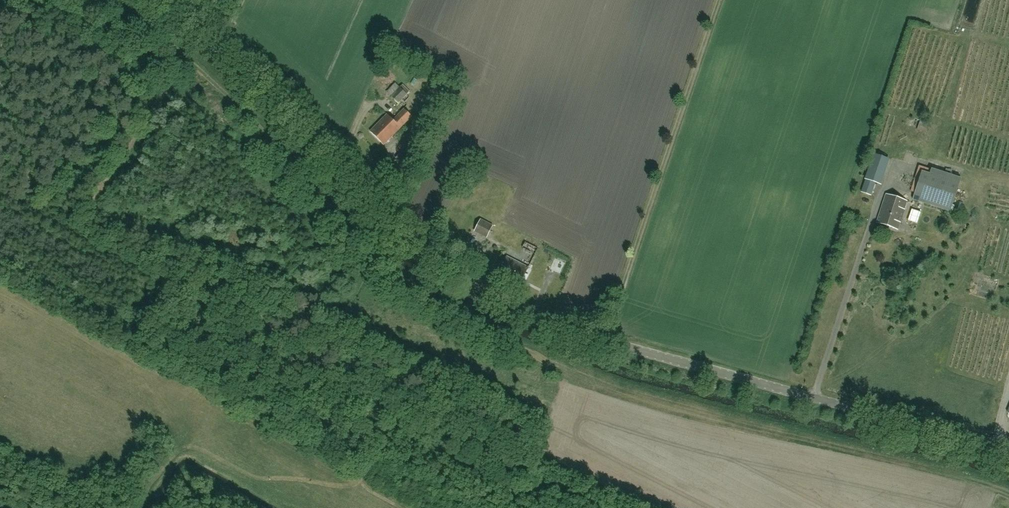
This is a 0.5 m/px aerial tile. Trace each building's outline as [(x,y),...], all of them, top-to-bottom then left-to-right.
[(398,103),(407,95),(400,87),(391,96),(398,103)] [(384,145),(412,116),(404,109),(393,120),(387,114),(370,131),(384,145)] [(924,131),(927,132),(929,126),(930,124),(920,121),(917,129),(924,131)] [(411,160),(418,154),(410,146),(404,153),(411,160)] [(874,153),(865,179),(860,192),(871,195),(875,182),(881,184),(889,159),(874,153)] [(951,211),(961,178),(932,169),(930,174),(922,172),(913,199),(951,211)] [(898,229),(907,200),(886,194),(877,222),(898,229)] [(910,220),(916,222),(921,209),(914,207),(910,220)] [(493,226),(480,220),(474,232),(487,238),(493,226)] [(535,255),(538,248),(526,242),(522,248),(535,255)] [(507,257),(502,266),(497,276),(519,286),(528,267),(507,257)]
